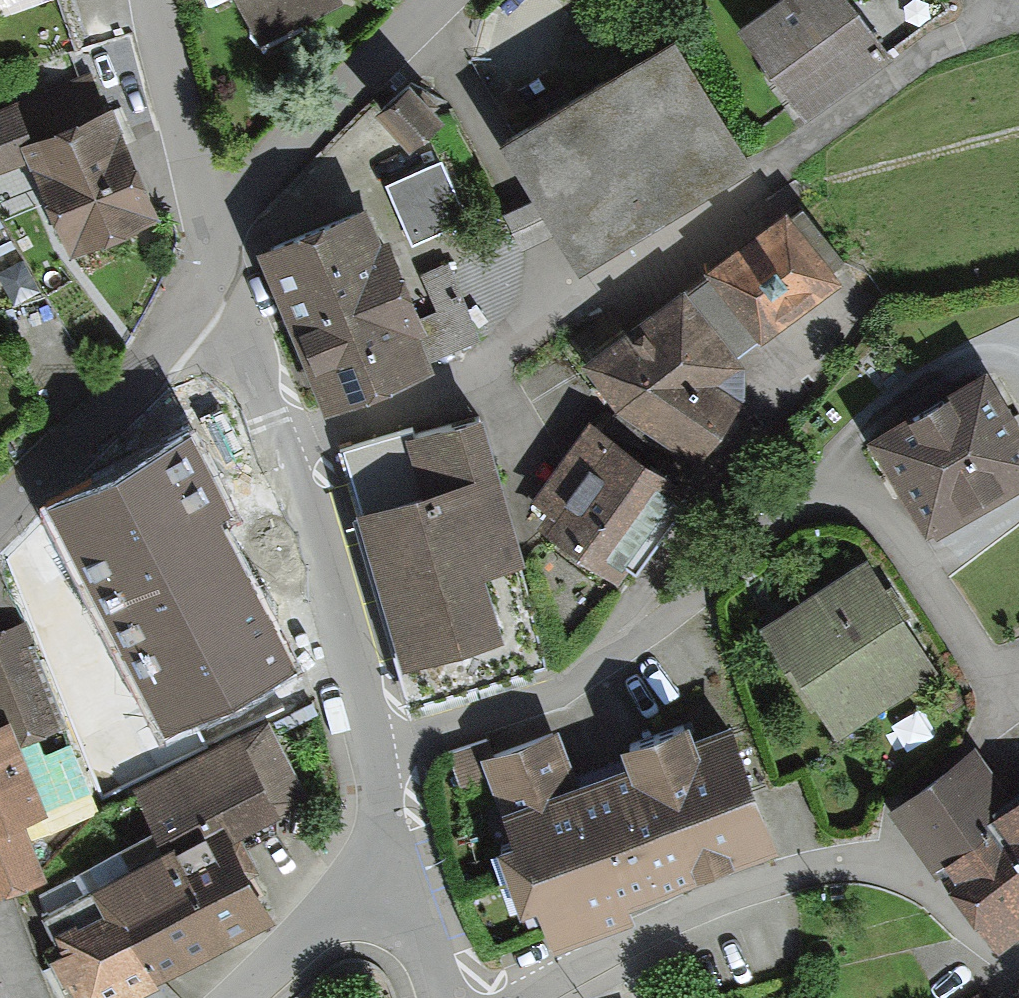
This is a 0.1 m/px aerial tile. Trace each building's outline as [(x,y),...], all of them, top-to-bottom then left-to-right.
[(258,40),(341,0),(238,0),(258,40)] [(808,114),(895,48),(859,0),(760,0),(736,18),(808,114)] [(560,225),(581,259),(757,151),(675,17),(498,126),(538,190),(560,225)] [(447,102),(408,62),(373,96),(412,136),(447,102)] [(70,246),(163,205),(112,91),(30,128),(20,132),(30,155),(70,246)] [(0,101),(0,167),(30,155),(20,132),(30,128),(17,95),(0,101)] [(442,153),(385,178),(412,240),(469,215),(442,153)] [(257,236),(325,401),(435,355),(420,319),(427,316),(425,310),(389,222),(381,225),(367,190),(257,236)] [(560,225),(538,190),(504,207),(522,243),(560,225)] [(687,281),(739,351),(843,276),(836,266),(847,256),(804,199),(793,205),(786,195),(705,253),(713,264),(687,281)] [(449,259),(422,270),(437,305),(455,347),(482,336),(449,259)] [(682,275),(580,352),(618,400),(630,409),(699,460),(744,394),(745,364),(739,351),(687,281),(682,275)] [(455,347),(437,305),(425,310),(427,316),(420,319),(435,355),(455,347)] [(927,523),(934,519),(939,527),(1018,479),(1018,409),(987,355),(869,426),(927,523)] [(339,442),(411,700),(556,660),(484,402),(339,442)] [(699,460),(630,409),(617,429),(686,478),(699,460)] [(538,517),(620,576),(629,563),(637,569),(685,502),(679,497),(690,481),(686,478),(617,429),(590,410),(532,492),(548,503),(538,517)] [(162,725),(296,655),(225,518),(222,512),(230,506),(192,432),(48,506),(162,725)] [(871,551),(763,616),(835,736),(943,671),(871,551)] [(65,722),(30,640),(37,637),(29,615),(0,624),(0,715),(12,710),(23,737),(65,722)] [(626,892),(778,837),(731,708),(697,721),(691,703),(618,729),(625,749),(579,765),(561,716),(484,743),(481,736),(448,748),(462,789),(492,778),(509,825),(498,829),(522,894),(540,888),(558,936),(632,909),(626,892)] [(55,873),(31,815),(52,806),(23,737),(12,710),(0,715),(0,896),(55,873)] [(309,794),(269,716),(134,785),(153,826),(161,840),(174,833),(177,838),(225,813),(235,832),(309,794)] [(895,800),(998,942),(1018,927),(1018,783),(1010,789),(976,742),(895,800)] [(78,997),(131,997),(164,981),(162,976),(278,914),(235,832),(225,813),(177,838),(174,833),(161,840),(153,826),(76,867),(79,873),(38,895),(64,942),(52,949),(78,997)] [(979,988),(964,997),(986,997),(979,988)]
